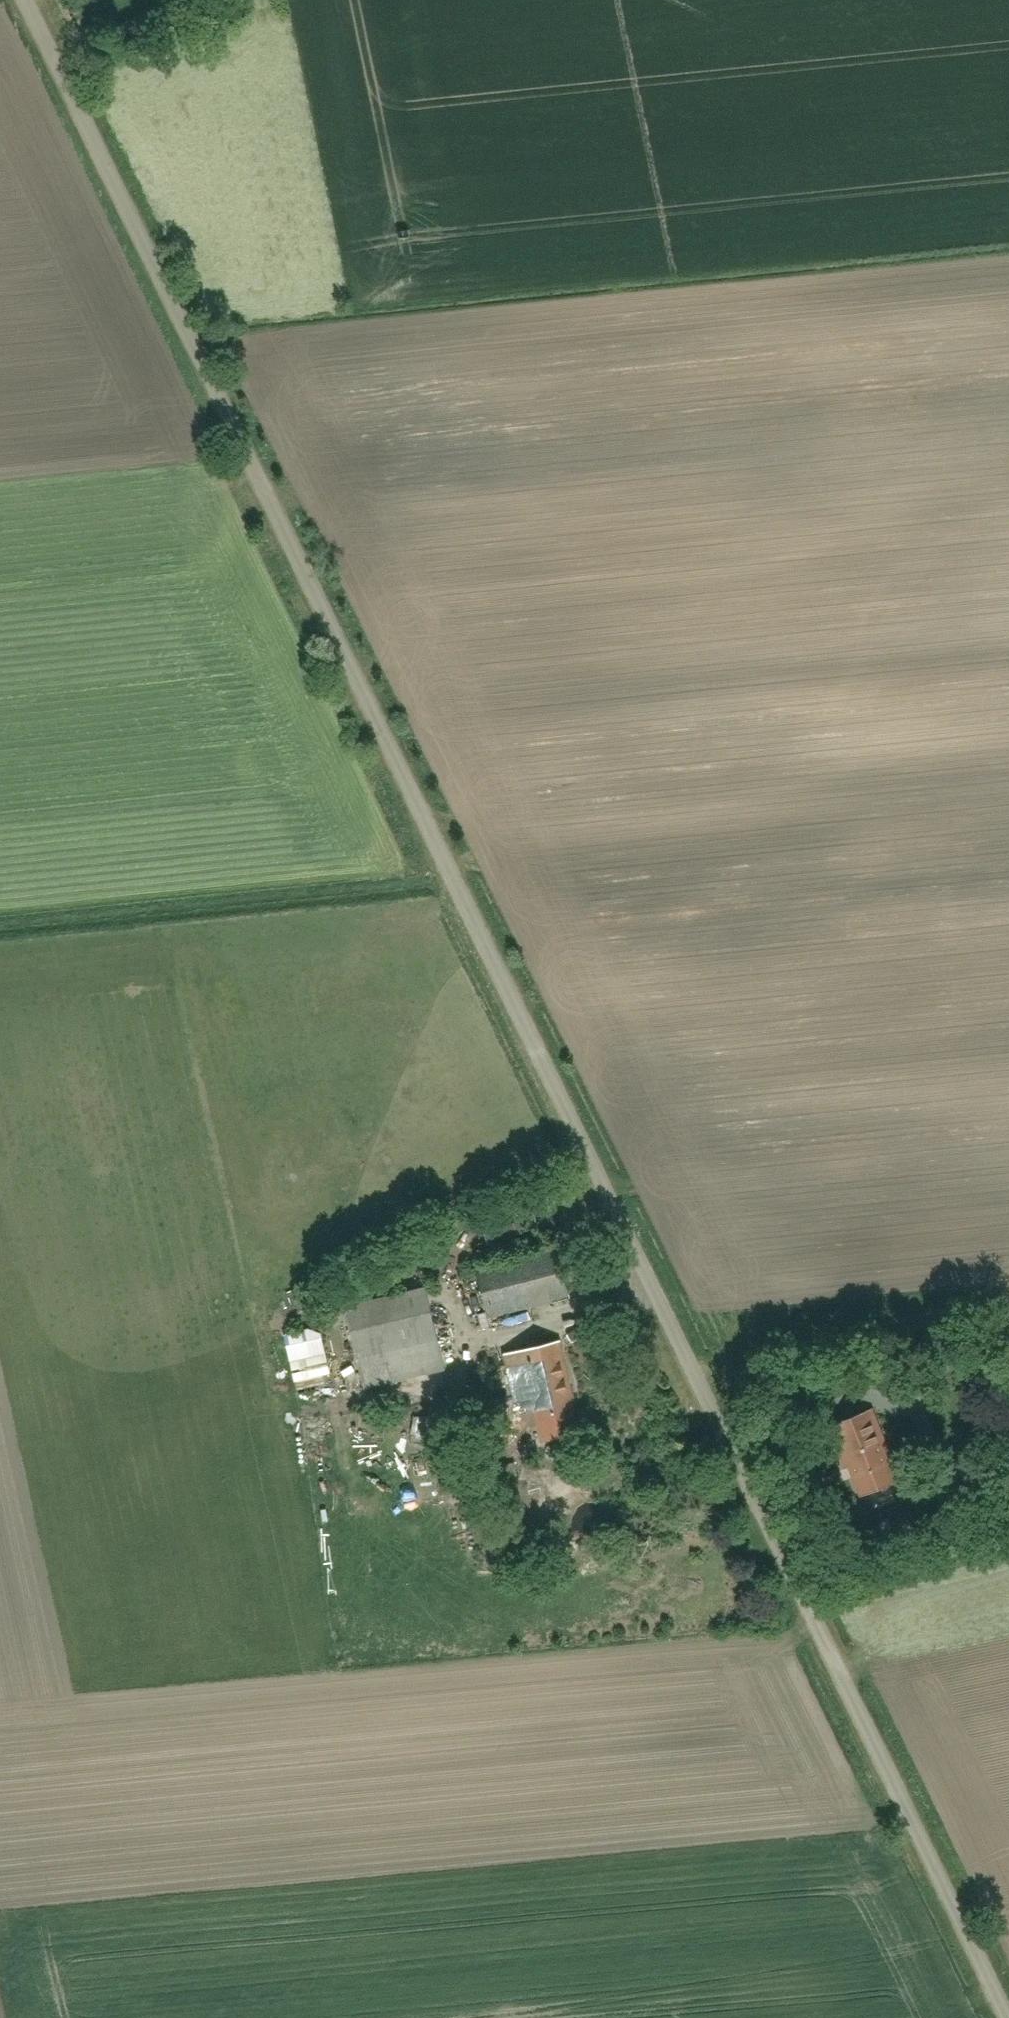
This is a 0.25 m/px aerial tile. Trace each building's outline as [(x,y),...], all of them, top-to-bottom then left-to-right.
[(478,1263),(489,1313),(568,1295),(557,1245),(478,1263)] [(348,1305),(366,1387),(446,1370),(428,1287),(348,1305)] [(283,1336),(295,1383),(330,1374),(318,1327),(283,1336)] [(583,1435),(562,1344),(504,1357),(525,1449),(583,1435)] [(874,1410),(829,1430),(859,1498),(904,1479),(874,1410)]
